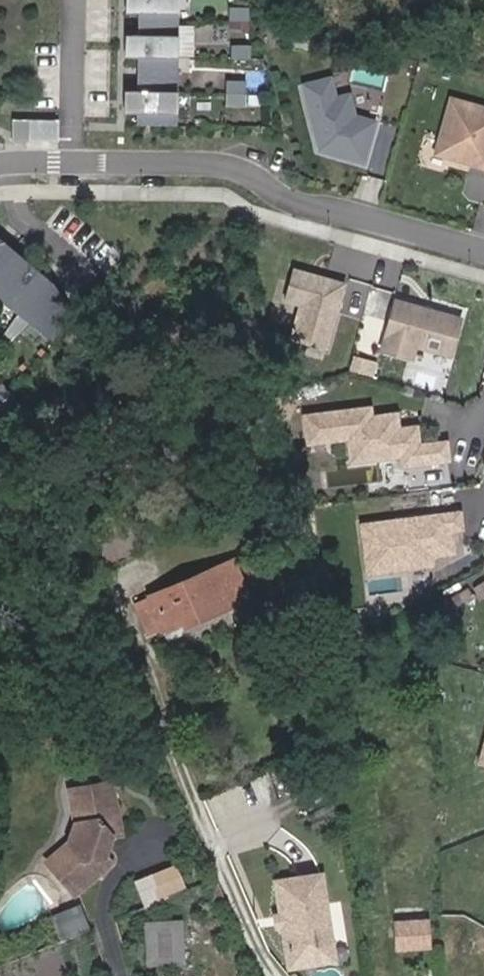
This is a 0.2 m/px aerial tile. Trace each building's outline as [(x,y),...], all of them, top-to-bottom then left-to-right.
[(135,123),(175,124),(177,0),(137,0),(135,123)] [(227,6),(227,18),(247,18),(248,6),(227,6)] [(249,56),(249,44),(230,43),(230,56),(249,56)] [(329,78),(301,85),(312,130),(317,129),(318,135),(313,136),(317,153),(362,164),(373,123),(353,118),(348,95),(334,98),(329,78)] [(225,79),(225,104),(244,104),(244,79),(225,79)] [(434,156),(483,170),(483,109),(451,99),(434,156)] [(11,139),(57,139),(57,118),(11,117),(11,139)] [(4,303),(50,338),(71,312),(51,282),(0,239),(0,297),(4,303)] [(290,341),(326,351),(345,286),(293,271),(284,302),(300,307),(290,341)] [(462,321),(395,302),(380,352),(413,361),(416,348),(451,358),(462,321)] [(354,361),(351,372),(366,376),(369,365),(354,361)] [(1,381),(0,382),(0,404),(10,415),(22,405),(1,381)] [(297,408),(295,395),(276,402),(279,421),(288,420),(297,408)] [(305,418),(309,445),(349,440),(352,463),(402,457),(403,467),(449,462),(447,444),(419,447),(417,429),(399,431),(397,416),(371,419),(370,410),(305,418)] [(461,513),(362,526),(368,575),(409,569),(407,560),(432,557),(455,555),(452,532),(463,531),(461,513)] [(138,551),(127,522),(112,528),(125,557),(138,551)] [(125,557),(112,528),(82,540),(94,570),(125,557)] [(433,566),(432,557),(407,560),(409,569),(433,566)] [(233,561),(150,596),(164,630),(182,622),(184,627),(249,599),(233,561)] [(105,786),(66,795),(72,825),(65,847),(45,866),(71,896),(106,865),(99,856),(106,838),(116,836),(105,786)] [(160,901),(186,890),(177,869),(151,879),(160,901)] [(322,877),(277,884),(282,918),(288,922),(284,928),(287,954),(332,948),(322,877)] [(160,901),(151,879),(136,885),(146,907),(160,901)] [(76,911),(56,919),(66,941),(85,933),(76,911)] [(427,917),(395,918),(397,948),(429,947),(427,917)] [(282,918),(275,919),(277,929),(284,928),(288,922),(282,918)] [(146,923),(147,929),(148,964),(182,963),(181,923),(160,923),(146,923)] [(332,948),(287,954),(290,969),(334,962),(332,948)]
